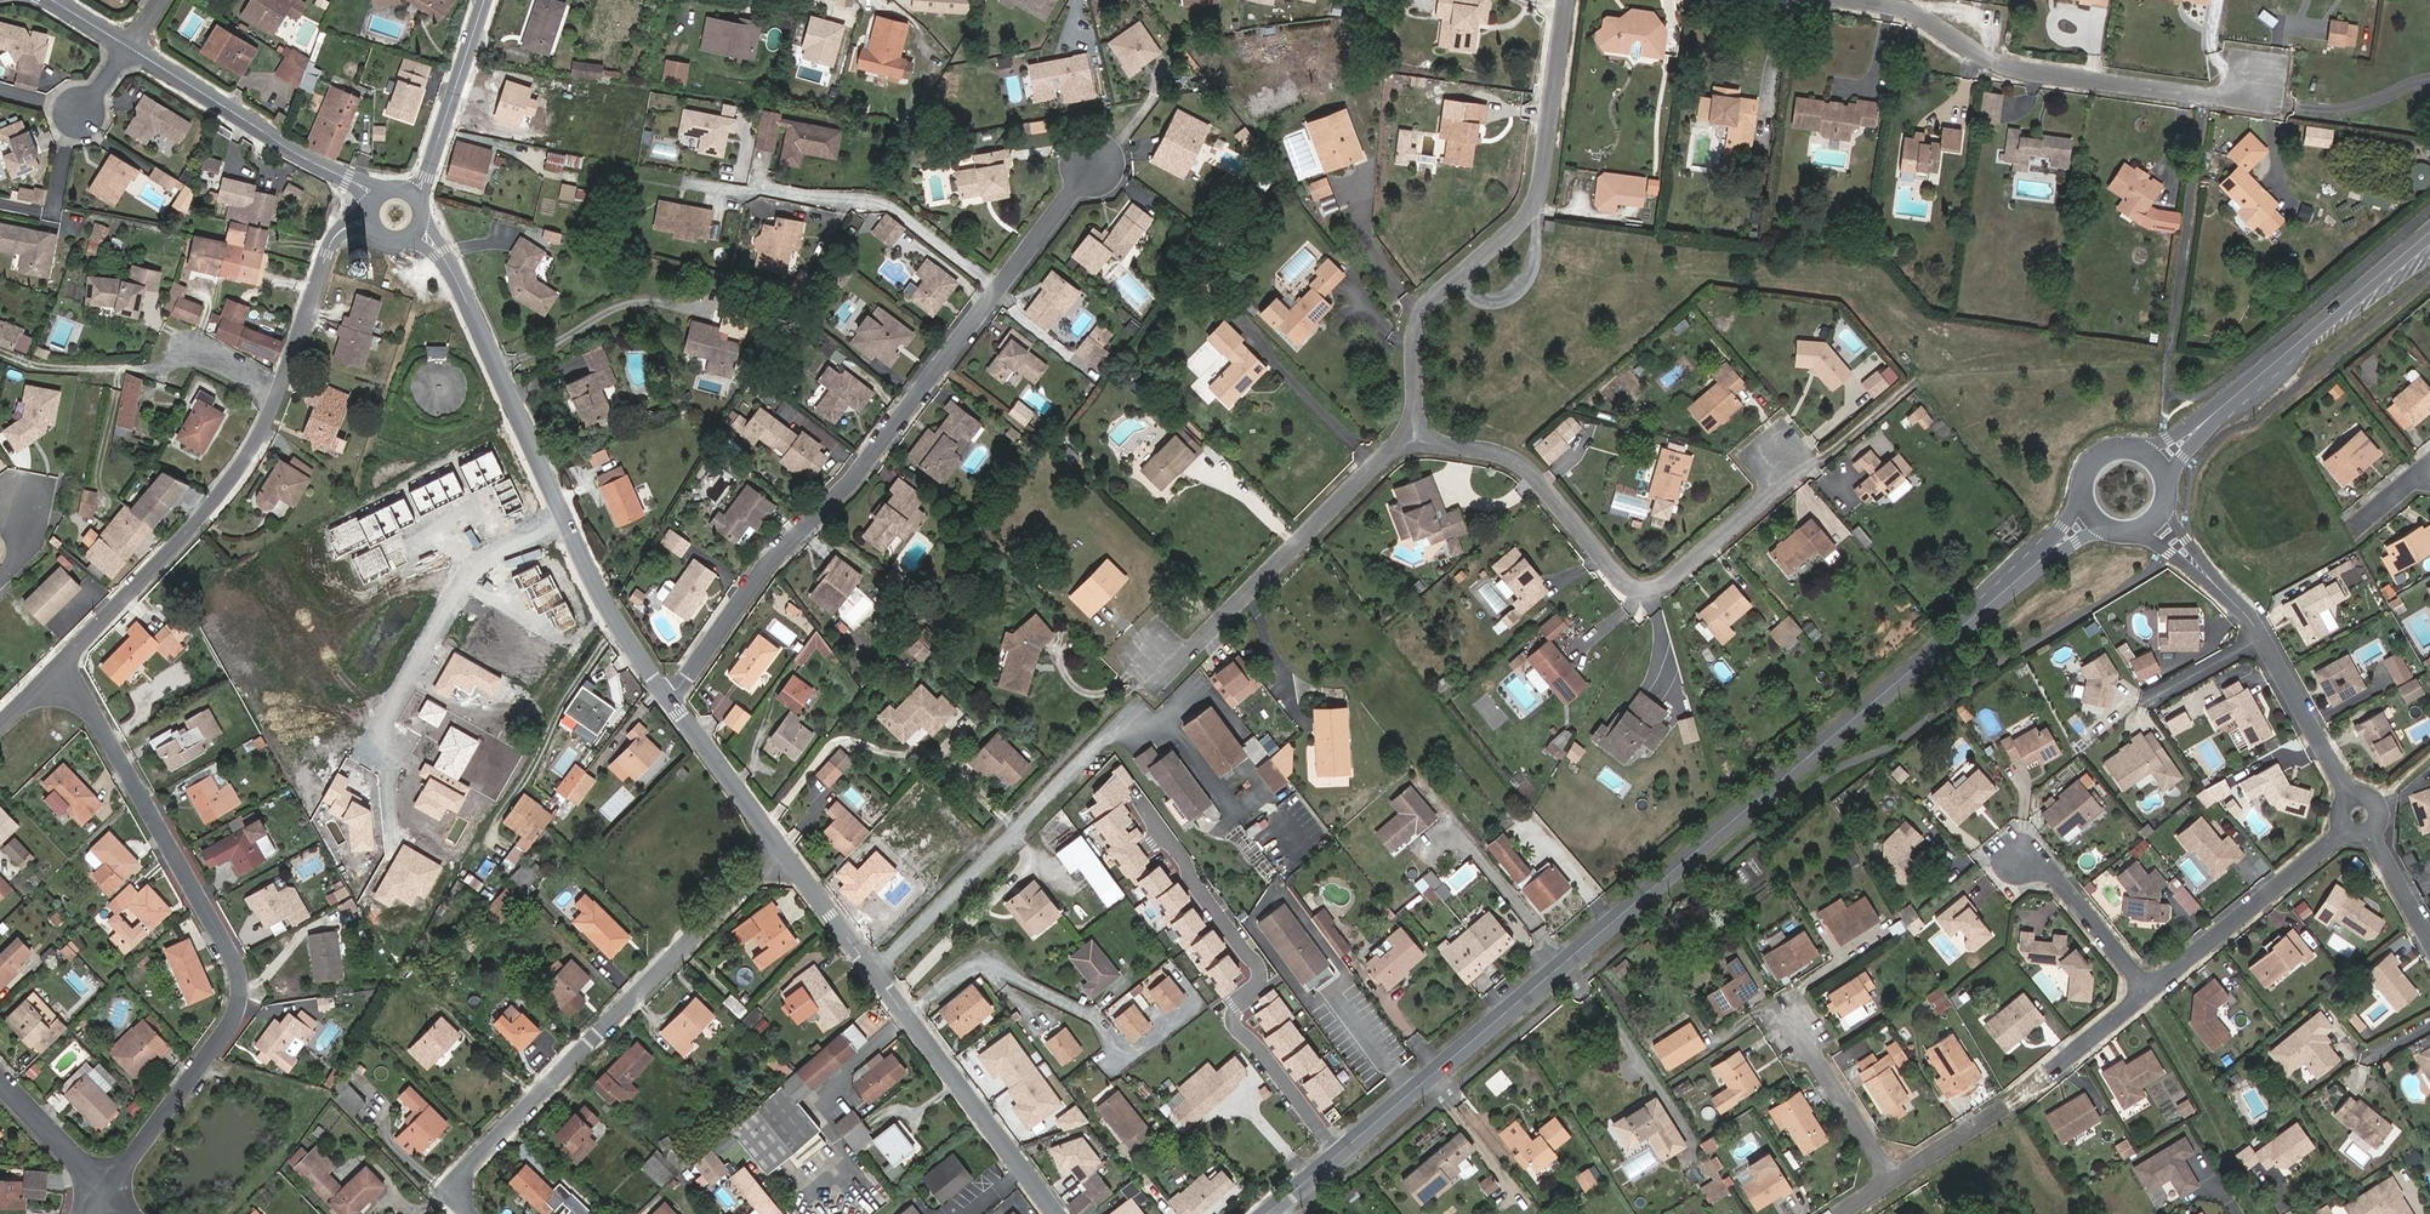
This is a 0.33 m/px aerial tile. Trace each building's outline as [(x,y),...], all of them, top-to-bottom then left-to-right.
[(256,7),(251,3),(243,16),(274,35),(287,13),(298,19),(307,4),(301,0),(260,0),(256,7)] [(376,8),(404,3),(407,0),(374,0),(376,8)] [(420,16),(423,13),(408,0),(407,0),(404,3),(420,16)] [(423,13),(424,11),(439,23),(456,1),(454,0),(408,0),(423,13)] [(552,45),(566,5),(550,0),(539,0),(531,24),(534,25),(527,46),(543,52),(545,43),(552,45)] [(967,12),(968,0),(915,0),(915,8),(967,12)] [(1040,11),(1038,15),(1048,21),(1060,0),(1021,0),(1040,11)] [(1494,23),(1497,0),(1448,0),(1446,13),(1461,15),(1456,49),(1481,52),(1485,29),(1482,29),(1483,22),(1494,23)] [(1451,19),(1447,48),(1456,49),(1461,15),(1446,13),(1445,19),(1451,19)] [(1671,34),(1667,34),(1667,29),(1661,29),(1661,22),(1657,21),(1657,16),(1638,14),(1637,22),(1632,22),(1632,26),(1627,29),(1625,23),(1612,22),(1610,45),(1620,46),(1624,53),(1636,55),(1638,40),(1649,42),(1647,56),(1667,59),(1671,34)] [(702,48),(755,60),(763,22),(742,18),(741,22),(709,16),(702,48)] [(845,26),(813,17),(804,47),(807,48),(822,52),(819,61),(833,65),(845,26)] [(914,62),(901,58),(908,26),(879,18),(870,50),(864,49),(859,66),(910,79),(914,62)] [(2361,22),(2335,18),(2332,37),(2358,41),(2361,22)] [(28,29),(3,22),(0,32),(0,45),(12,49),(13,49),(19,60),(23,61),(21,70),(42,76),(46,62),(41,61),(42,56),(47,57),(50,44),(48,43),(35,40),(28,29)] [(523,45),(527,46),(534,25),(531,24),(523,45)] [(257,50),(217,26),(201,50),(211,56),(213,52),(244,70),(257,50)] [(1132,79),(1162,60),(1144,30),(1113,48),(1132,79)] [(35,40),(48,43),(49,34),(37,31),(35,40)] [(543,52),(549,53),(552,45),(545,43),(543,52)] [(819,61),(822,52),(807,48),(805,57),(819,61)] [(2,55),(9,66),(19,60),(13,49),(2,55)] [(305,69),(309,61),(293,51),(289,59),(305,69)] [(211,56),(242,75),(244,70),(213,52),(211,56)] [(1055,89),(1067,87),(1069,103),(1097,98),(1090,56),(1079,58),(1079,59),(1063,62),(1064,66),(1057,67),(1056,63),(1034,67),(1038,92),(1055,89)] [(298,89),(305,69),(289,59),(286,57),(275,74),(298,89)] [(429,75),(431,68),(406,59),(403,67),(429,75)] [(1012,59),(1000,61),(1002,70),(1013,68),(1012,59)] [(620,72),(603,70),(603,67),(574,62),(572,74),(602,79),(602,77),(619,79),(620,72)] [(663,83),(686,87),(689,66),(667,62),(663,83)] [(318,78),(321,70),(311,66),(308,73),(318,78)] [(413,122),(429,75),(403,67),(387,113),(413,122)] [(324,96),(328,86),(307,77),(303,86),(324,96)] [(512,124),(519,126),(531,90),(508,82),(493,126),(509,132),(512,124)] [(564,91),(591,95),(593,86),(566,82),(564,91)] [(1743,140),(1756,142),(1763,99),(1744,96),(1735,95),(1736,88),(1722,86),(1720,97),(1707,95),(1704,115),(1716,117),(1737,120),(1736,123),(1734,138),(1743,140)] [(307,146),(335,160),(360,98),(333,87),(307,146)] [(1744,96),(1745,89),(1736,88),(1735,95),(1744,96)] [(1055,89),(1038,92),(1040,101),(1057,98),(1055,89)] [(1985,117),(2003,119),(2007,92),(1988,90),(1985,117)] [(143,103),(146,105),(141,113),(130,130),(149,142),(158,127),(183,143),(194,123),(148,94),(143,103)] [(1863,122),(1879,124),(1883,101),(1864,98),(1864,101),(1863,102),(1856,101),(1855,106),(1845,104),(1842,106),(1838,105),(1836,103),(1828,101),(1827,99),(1803,95),(1799,123),(1826,128),(1826,130),(1826,131),(1828,133),(1851,137),(1853,135),(1853,131),(1863,122)] [(724,112),(737,115),(739,104),(726,101),(724,112)] [(1482,145),(1483,139),(1485,127),(1492,127),(1495,107),(1473,104),(1472,118),(1471,123),(1462,122),(1451,120),(1448,140),(1456,141),(1453,160),(1452,167),(1477,170),(1482,145)] [(739,120),(687,110),(683,134),(705,138),(702,152),(726,156),(729,142),(725,141),(727,130),(737,132),(739,120)] [(274,119),(283,125),(287,116),(279,111),(274,119)] [(777,113),(763,111),(758,138),(773,140),(777,113)] [(1166,165),(1191,176),(1214,125),(1182,111),(1173,132),(1177,134),(1167,156),(1169,156),(1166,165)] [(781,114),(777,113),(773,140),(758,138),(757,149),(775,152),(781,114)] [(1364,149),(1360,149),(1353,128),(1355,125),(1351,114),(1321,125),(1333,159),(1328,161),(1332,174),(1368,161),(1364,149)] [(31,131),(25,120),(3,130),(1,135),(4,140),(8,142),(15,140),(20,152),(23,158),(11,163),(17,179),(44,168),(40,157),(44,155),(33,131),(31,131)] [(1035,132),(1047,130),(1045,121),(1034,123),(1035,132)] [(844,131),(791,123),(786,159),(799,161),(802,144),(806,144),(806,147),(841,152),(844,131)] [(1932,168),(1943,169),(1946,146),(1964,149),(1967,126),(1948,124),(1946,140),(1936,138),(1936,141),(1928,139),(1928,137),(1929,133),(1920,131),(1919,135),(1910,133),(1905,167),(1921,170),(1921,167),(1932,168)] [(1328,161),(1333,159),(1321,125),(1315,128),(1328,161)] [(1353,128),(1360,149),(1364,149),(1355,125),(1353,128)] [(2054,160),(2069,163),(2073,135),(2053,132),(2052,136),(2044,134),(2025,131),(2025,127),(2014,125),(2009,157),(2017,158),(2029,160),(2031,148),(2055,152),(2054,160)] [(1416,129),(1415,145),(1422,146),(1423,130),(1416,129)] [(152,141),(162,147),(168,136),(158,130),(152,141)] [(1250,151),(1259,143),(1250,131),(1240,139),(1250,151)] [(1169,156),(1167,156),(1177,134),(1173,132),(1160,162),(1166,165),(1169,156)] [(2229,155),(2241,166),(2222,185),(2245,208),(2240,213),(2255,228),(2259,224),(2274,209),(2279,204),(2268,194),(2263,194),(2260,191),(2260,185),(2246,172),(2267,150),(2250,133),(2229,155)] [(1415,155),(1409,154),(1411,137),(1402,136),(1399,159),(1408,160),(1414,161),(1415,155)] [(1732,150),(1741,151),(1743,140),(1734,138),(1732,150)] [(491,151),(459,142),(452,166),(485,175),(491,151)] [(20,152),(7,156),(11,163),(23,158),(20,152)] [(109,168),(106,173),(103,171),(92,189),(117,204),(133,178),(136,179),(143,169),(115,152),(106,166),(109,168)] [(566,166),(584,169),(585,158),(550,152),(546,169),(565,173),(566,166)] [(1012,199),(1011,190),(1007,167),(1011,166),(1015,166),(1013,152),(981,157),(983,170),(963,173),(967,200),(990,196),(997,195),(997,201),(1012,199)] [(2017,166),(2028,167),(2029,160),(2017,158),(2017,166)] [(2150,176),(2141,177),(2140,168),(2130,161),(2115,183),(2131,194),(2129,197),(2148,210),(2152,204),(2167,183),(2158,176),(2156,179),(2151,176),(2150,176)] [(2153,171),(2143,164),(2140,168),(2141,177),(2150,176),(2153,171)] [(174,191),(181,179),(160,166),(153,177),(174,191)] [(200,173),(190,166),(183,178),(193,184),(200,173)] [(483,180),(485,175),(452,166),(450,171),(483,180)] [(1629,181),(1655,184),(1656,174),(1617,169),(1612,174),(1609,199),(1613,204),(1626,205),(1627,196),(1629,181)] [(257,191),(255,190),(255,185),(226,178),(221,199),(231,202),(240,204),(253,207),(257,191)] [(1627,196),(1653,200),(1655,184),(1629,181),(1627,196)] [(303,189),(288,182),(283,192),(298,199),(303,189)] [(190,209),(198,187),(185,183),(177,205),(190,209)] [(1323,206),(1340,197),(1333,183),(1316,192),(1323,206)] [(265,193),(273,195),(275,187),(267,185),(265,193)] [(36,202),(47,204),(50,190),(38,188),(36,202)] [(269,228),(276,196),(273,195),(265,193),(257,191),(253,207),(240,204),(236,221),(269,228)] [(2124,205),(2143,217),(2148,210),(2129,197),(2124,205)] [(699,236),(710,237),(715,211),(686,206),(686,209),(680,208),(680,205),(663,201),(658,228),(678,232),(699,236)] [(231,202),(227,219),(233,220),(236,221),(240,204),(231,202)] [(2158,209),(2152,204),(2148,210),(2143,217),(2155,225),(2160,226),(2162,209),(2158,209)] [(1150,230),(1158,220),(1139,205),(1130,215),(1150,230)] [(2160,226),(2183,229),(2185,212),(2162,209),(2160,226)] [(2285,220),(2274,209),(2259,224),(2270,235),(2285,220)] [(893,245),(898,238),(885,227),(894,217),(888,213),(887,213),(874,231),(893,245)] [(1117,253),(1127,260),(1150,230),(1130,215),(1117,233),(1113,239),(1109,235),(1100,229),(1080,255),(1102,272),(1117,253)] [(898,238),(907,227),(894,217),(885,227),(898,238)] [(1552,228),(1560,228),(1561,218),(1553,218),(1552,228)] [(263,251),(269,228),(236,221),(233,220),(228,243),(263,251)] [(760,268),(789,274),(794,253),(797,234),(805,235),(807,224),(781,220),(779,229),(768,227),(765,241),(764,249),(760,268)] [(26,253),(26,256),(23,270),(42,274),(52,276),(55,263),(60,234),(47,232),(46,235),(40,233),(40,230),(0,223),(0,224),(0,248),(26,253)] [(102,243),(107,226),(97,223),(88,252),(97,255),(100,242),(102,243)] [(1117,233),(1112,230),(1109,235),(1113,239),(1117,233)] [(677,237),(699,241),(699,236),(678,232),(677,237)] [(638,235),(629,233),(626,248),(635,250),(638,235)] [(794,253),(801,254),(805,235),(797,234),(794,253)] [(196,256),(194,267),(222,274),(228,243),(196,235),(193,255),(196,256)] [(542,316),(556,295),(535,282),(533,268),(542,252),(521,238),(510,253),(514,255),(507,265),(514,297),(542,316)] [(1895,251),(1903,252),(1905,241),(1896,241),(1895,251)] [(222,274),(257,280),(263,251),(228,243),(222,274)] [(1337,285),(1350,271),(1335,256),(1321,269),(1324,272),(1337,285)] [(944,297),(947,299),(959,283),(930,260),(920,274),(926,279),(913,297),(935,314),(943,304),(941,302),(944,297)] [(120,305),(120,307),(119,311),(128,313),(139,316),(146,287),(159,290),(163,273),(137,267),(133,283),(119,280),(92,277),(90,302),(120,305)] [(1031,313),(1052,329),(1067,308),(1071,311),(1085,291),(1058,271),(1047,285),(1053,289),(1049,295),(1046,292),(1031,313)] [(1328,294),(1337,285),(1324,272),(1316,281),(1319,285),(1328,294)] [(1305,336),(1323,318),(1337,302),(1328,294),(1319,285),(1297,309),(1289,302),(1276,301),(1266,311),(1279,324),(1281,321),(1287,314),(1290,317),(1288,320),(1305,336)] [(173,295),(182,298),(185,289),(176,286),(173,295)] [(350,316),(346,315),(343,324),(373,334),(371,333),(381,300),(358,292),(350,316)] [(175,313),(197,322),(203,307),(182,298),(173,295),(168,309),(172,311),(175,312),(175,313)] [(249,305),(233,300),(227,316),(244,322),(249,305)] [(735,326),(745,329),(749,311),(731,306),(721,341),(725,342),(727,334),(733,336),(735,326)] [(905,342),(913,331),(882,308),(874,318),(872,316),(859,330),(861,332),(872,342),(865,350),(875,357),(878,353),(889,362),(897,353),(896,348),(901,342),(905,342)] [(211,319),(221,323),(224,315),(214,312),(211,319)] [(1304,342),(1325,320),(1323,318),(1305,336),(1288,320),(1290,317),(1287,314),(1281,321),(1304,342)] [(278,359),(284,342),(248,329),(249,323),(246,322),(244,322),(227,316),(219,337),(245,346),(278,359)] [(14,348),(20,333),(23,334),(24,329),(0,320),(0,343),(14,348)] [(1255,383),(1270,369),(1245,344),(1247,341),(1230,323),(1214,338),(1238,363),(1214,386),(1233,406),(1248,390),(1248,386),(1252,382),(1255,383)] [(371,342),(373,334),(343,324),(341,324),(339,331),(358,337),(371,342)] [(721,341),(719,341),(721,332),(695,324),(688,353),(711,360),(709,372),(722,376),(725,366),(734,368),(740,346),(725,342),(721,341)] [(733,336),(742,338),(745,329),(735,326),(733,336)] [(352,353),(358,337),(339,331),(338,333),(341,335),(334,358),(363,368),(366,358),(352,353)] [(905,342),(908,345),(916,334),(913,331),(905,342)] [(853,340),(865,350),(872,342),(861,332),(853,340)] [(1039,380),(1052,364),(1033,350),(1017,338),(1012,334),(1004,345),(1008,348),(1003,354),(1005,356),(1002,361),(1000,359),(993,368),(1008,379),(1016,368),(1023,368),(1039,380)] [(1033,350),(1035,347),(1019,335),(1017,338),(1033,350)] [(366,358),(371,342),(358,337),(352,353),(366,358)] [(1082,352),(1095,361),(1106,347),(1093,337),(1082,352)] [(1830,388),(1849,372),(1824,343),(1797,340),(1795,364),(1811,366),(1830,388)] [(277,362),(278,359),(245,346),(244,349),(277,362)] [(451,348),(429,348),(429,361),(426,362),(422,365),(418,369),(415,374),(414,378),(413,383),(413,387),(413,392),(414,395),(416,399),(419,403),(422,407),(426,410),(431,412),(436,413),(442,413),(447,413),(452,411),(458,408),(461,405),(464,401),(467,395),(468,390),(469,386),(468,381),(467,376),(464,371),(460,366),(455,362),(451,360),(451,348)] [(613,428),(615,422),(601,390),(611,385),(594,349),(576,357),(584,376),(565,384),(584,426),(599,420),(603,428),(607,430),(613,428)] [(889,362),(893,365),(900,356),(897,353),(889,362)] [(862,411),(876,393),(848,371),(847,372),(841,371),(833,365),(823,379),(835,388),(818,409),(836,423),(846,411),(845,408),(848,403),(852,404),(862,411)] [(722,376),(731,378),(734,368),(725,366),(722,376)] [(1705,433),(1740,403),(1731,393),(1742,382),(1731,369),(1685,408),(1705,433)] [(1859,384),(1870,398),(1886,384),(1874,370),(1859,384)] [(121,436),(131,438),(143,380),(128,374),(112,447),(114,447),(118,447),(121,436)] [(327,379),(318,375),(316,380),(325,384),(327,379)] [(2429,413),(2429,412),(2427,410),(2429,407),(2429,389),(2421,379),(2394,402),(2396,404),(2412,423),(2414,426),(2429,413)] [(350,395),(325,384),(316,380),(306,401),(317,405),(305,435),(322,442),(326,433),(333,435),(350,395)] [(25,403),(22,418),(2,431),(15,451),(46,431),(47,424),(56,425),(62,390),(25,383),(21,402),(25,403)] [(213,407),(216,399),(201,390),(195,401),(198,403),(179,437),(205,452),(225,414),(213,407)] [(946,425),(951,428),(957,420),(956,413),(969,412),(954,401),(949,408),(955,413),(946,425)] [(1030,426),(1040,413),(1025,402),(1015,414),(1030,426)] [(1911,414),(1926,429),(1937,418),(1923,403),(1911,414)] [(2405,429),(2412,423),(2396,404),(2389,409),(2405,429)] [(763,409),(751,425),(764,436),(776,420),(763,409)] [(963,460),(951,450),(965,432),(968,428),(970,430),(975,423),(972,421),(975,417),(969,412),(956,413),(957,420),(951,428),(946,425),(938,435),(932,435),(929,433),(912,455),(947,481),(963,460)] [(965,432),(973,438),(984,423),(975,417),(972,421),(975,423),(970,430),(968,428),(965,432)] [(764,436),(776,445),(778,443),(788,429),(776,420),(764,436)] [(1562,442),(1573,434),(1564,423),(1554,433),(1562,442)] [(1184,427),(1160,451),(1162,453),(1186,429),(1184,427)] [(818,453),(820,450),(818,443),(809,435),(802,436),(800,438),(788,429),(778,443),(790,452),(787,456),(788,462),(790,464),(795,468),(802,473),(806,467),(816,474),(826,460),(818,453)] [(1181,473),(1184,470),(1205,449),(1186,429),(1162,453),(1145,470),(1164,489),(1177,476),(1175,475),(1179,471),(1181,473)] [(2366,456),(2367,456),(2375,450),(2360,432),(2324,462),(2342,483),(2359,468),(2357,465),(2366,456)] [(322,442),(330,445),(333,435),(326,433),(322,442)] [(1566,447),(1562,442),(1554,433),(1535,449),(1547,463),(1566,447)] [(596,465),(612,459),(607,447),(591,454),(596,465)] [(1184,470),(1186,472),(1207,450),(1205,449),(1184,470)] [(1671,506),(1674,495),(1678,480),(1681,468),(1686,469),(1689,457),(1661,450),(1646,499),(1654,501),(1649,517),(1665,522),(1670,506),(1671,506)] [(1894,485),(1902,477),(1910,470),(1896,454),(1881,467),(1867,450),(1851,463),(1859,471),(1868,462),(1875,471),(1852,491),(1862,502),(1868,496),(1874,502),(1884,493),(1885,493),(1883,490),(1892,482),(1894,485)] [(310,478),(315,469),(294,456),(289,465),(310,478)] [(2359,468),(2370,459),(2367,456),(2366,456),(2357,465),(2359,468)] [(310,478),(289,465),(282,460),(260,494),(259,498),(260,500),(261,503),(262,504),(264,506),(267,506),(269,506),(271,506),(273,504),(276,502),(286,508),(288,509),(293,502),(295,503),(310,478)] [(619,525),(644,515),(623,466),(598,477),(619,525)] [(190,483),(165,471),(131,510),(153,527),(190,483)] [(1884,493),(1886,495),(1904,479),(1902,477),(1894,485),(1892,482),(1883,490),(1885,493),(1884,493)] [(916,527),(926,515),(918,508),(912,503),(920,492),(903,478),(894,489),(898,492),(889,503),(887,501),(884,505),(877,514),(879,516),(864,535),(883,550),(898,533),(908,521),(916,527)] [(1439,501),(1430,478),(1413,484),(1422,507),(1439,501)] [(1439,501),(1422,507),(1413,484),(1394,491),(1399,504),(1405,518),(1402,525),(1409,530),(1412,538),(1420,535),(1426,538),(1439,533),(1442,541),(1454,537),(1465,533),(1458,512),(1445,517),(1441,518),(1439,513),(1442,508),(1439,501)] [(768,517),(776,506),(750,485),(726,516),(718,527),(736,542),(747,527),(751,522),(754,525),(757,527),(766,516),(768,517)] [(97,515),(99,489),(85,488),(82,514),(97,515)] [(918,508),(926,498),(920,492),(912,503),(918,508)] [(881,503),(874,511),(877,514),(884,505),(881,503)] [(1402,525),(1405,518),(1399,504),(1389,507),(1403,541),(1412,538),(1409,530),(1402,525)] [(114,546),(127,559),(153,527),(131,510),(126,506),(89,553),(100,562),(114,546)] [(721,512),(712,523),(718,527),(726,516),(721,512)] [(1769,553),(1787,574),(1818,547),(1824,554),(1835,544),(1812,517),(1783,541),(1778,546),(1769,553)] [(898,533),(906,539),(916,527),(908,521),(898,533)] [(2393,575),(2429,553),(2429,529),(2424,532),(2422,528),(2402,540),(2404,543),(2389,552),(2392,557),(2384,561),(2393,575)] [(684,554),(692,541),(675,529),(666,541),(684,554)] [(1426,538),(1430,547),(1442,541),(1439,533),(1426,538)] [(1451,559),(1462,554),(1457,539),(1455,540),(1445,544),(1451,559)] [(2402,540),(2388,549),(2389,552),(2404,543),(2402,540)] [(1534,587),(1539,583),(1521,562),(1523,560),(1513,549),(1493,566),(1518,598),(1512,603),(1514,605),(1520,612),(1521,613),(1541,596),(1534,587)] [(814,596),(835,612),(847,596),(852,600),(855,600),(861,593),(861,590),(855,585),(862,576),(837,558),(830,567),(833,570),(826,580),(814,596)] [(686,616),(702,591),(715,573),(694,559),(677,584),(671,580),(668,581),(659,594),(659,597),(666,601),(666,603),(686,616)] [(1109,593),(1112,596),(1129,580),(1111,560),(1077,591),(1095,611),(1106,601),(1103,598),(1109,593)] [(82,588),(60,565),(22,602),(45,625),(82,588)] [(830,567),(823,577),(826,580),(833,570),(830,567)] [(887,576),(889,577),(895,582),(899,575),(892,570),(887,576)] [(905,580),(899,575),(895,582),(901,586),(905,580)] [(882,585),(894,595),(901,586),(895,582),(889,577),(882,585)] [(2339,630),(2329,611),(2355,595),(2346,580),(2335,587),(2333,582),(2294,604),(2300,614),(2305,612),(2308,618),(2309,623),(2319,641),(2339,630)] [(1699,620),(1704,626),(1713,636),(1725,626),(1748,606),(1731,586),(1715,599),(1715,604),(1711,608),(1706,607),(1695,616),(1699,620)] [(2386,601),(2393,596),(2390,590),(2382,594),(2386,601)] [(686,616),(689,618),(706,594),(702,591),(686,616)] [(1072,596),(1090,615),(1095,611),(1077,591),(1072,596)] [(1106,601),(1112,596),(1109,593),(1103,598),(1106,601)] [(2393,610),(2404,603),(2400,597),(2390,604),(2393,610)] [(1706,607),(1711,608),(1715,604),(1715,599),(1706,607)] [(1514,605),(1510,609),(1516,616),(1520,612),(1514,605)] [(1508,629),(1519,619),(1516,616),(1510,609),(1499,618),(1508,629)] [(2196,639),(2193,639),(2193,620),(2196,620),(2196,609),(2159,610),(2160,621),(2168,621),(2168,639),(2160,640),(2160,651),(2196,650),(2196,639)] [(2300,614),(2305,624),(2309,623),(2308,618),(2305,612),(2300,614)] [(1536,629),(1548,642),(1564,628),(1553,614),(1536,629)] [(1001,686),(1026,694),(1040,649),(1055,637),(1037,616),(1014,636),(1007,634),(1003,648),(1012,650),(1001,686)] [(1793,637),(1801,630),(1790,617),(1781,625),(1793,637)] [(174,618),(166,627),(179,641),(188,632),(174,618)] [(1696,623),(1701,629),(1704,626),(1699,620),(1696,623)] [(169,651),(179,641),(166,627),(154,639),(137,622),(129,630),(134,635),(104,666),(121,683),(158,645),(166,654),(169,651)] [(1781,646),(1793,637),(1781,625),(1771,633),(1781,646)] [(1713,636),(1719,643),(1730,633),(1725,626),(1713,636)] [(928,629),(919,640),(921,642),(929,649),(939,639),(928,629)] [(795,660),(802,665),(822,638),(817,631),(795,660)] [(742,686),(749,690),(779,651),(757,635),(746,649),(744,648),(738,658),(739,659),(728,674),(733,679),(732,680),(741,687),(742,686)] [(169,651),(175,658),(186,647),(179,641),(169,651)] [(922,661),(931,651),(929,650),(929,649),(921,642),(912,651),(922,661)] [(1571,670),(1567,665),(1548,642),(1527,658),(1564,704),(1584,686),(1571,670)] [(2123,653),(2129,649),(2125,644),(2119,647),(2123,653)] [(502,678),(455,651),(434,687),(449,695),(454,685),(470,694),(475,684),(493,694),(502,678)] [(2132,663),(2136,671),(2155,662),(2151,653),(2132,663)] [(2399,686),(2414,677),(2400,653),(2385,662),(2399,686)] [(1246,695),(1261,681),(1241,655),(1216,674),(1224,685),(1230,694),(1240,687),(1246,695)] [(2083,703),(2109,708),(2116,676),(2104,657),(2081,670),(2088,683),(2083,703)] [(2335,707),(2367,689),(2349,658),(2317,676),(2335,707)] [(2136,671),(2140,681),(2159,671),(2155,662),(2136,671)] [(778,697),(797,710),(812,690),(794,676),(778,697)] [(2238,680),(2222,690),(2228,699),(2244,690),(2238,680)] [(2399,690),(2407,704),(2423,694),(2416,680),(2399,690)] [(1218,690),(1230,706),(1246,695),(1240,687),(1230,694),(1224,685),(1218,690)] [(609,720),(604,716),(611,705),(584,686),(566,711),(566,712),(581,723),(576,729),(594,741),(609,720)] [(919,722),(931,731),(951,705),(934,691),(928,698),(913,686),(891,714),(882,726),(903,742),(919,722)] [(2260,717),(2263,716),(2247,688),(2244,690),(2228,699),(2206,712),(2217,730),(2235,720),(2251,747),(2274,735),(2265,721),(2263,722),(2260,717)] [(1626,716),(1622,714),(1610,729),(1614,732),(1628,718),(1629,719),(1648,695),(1645,693),(1626,716)] [(1644,738),(1655,747),(1669,728),(1661,722),(1668,712),(1648,695),(1629,719),(1628,718),(1614,732),(1610,729),(1605,724),(1599,732),(1625,753),(1639,735),(1644,738)] [(448,711),(426,699),(418,715),(439,726),(448,711)] [(725,721),(739,733),(753,715),(738,704),(725,721)] [(609,720),(617,709),(611,705),(604,716),(609,720)] [(199,754),(208,750),(204,744),(224,732),(210,707),(203,711),(214,732),(193,744),(199,754)] [(1220,775),(1246,756),(1211,708),(1185,728),(1220,775)] [(885,709),(876,721),(882,726),(891,714),(885,709)] [(1317,710),(1317,717),(1320,774),(1350,773),(1346,710),(1325,710),(1317,710)] [(173,732),(171,729),(151,741),(155,748),(157,748),(162,756),(163,756),(168,753),(176,767),(199,754),(193,744),(214,732),(203,711),(190,718),(194,727),(190,729),(181,733),(178,729),(173,732)] [(770,740),(794,759),(813,735),(797,723),(800,719),(791,713),(770,740)] [(2185,713),(2167,723),(2174,736),(2192,725),(2185,713)] [(2385,767),(2408,755),(2384,713),(2357,728),(2362,738),(2367,736),(2385,767)] [(1686,742),(1702,738),(1696,714),(1679,718),(1686,742)] [(190,718),(185,721),(190,729),(194,727),(190,718)] [(642,735),(647,731),(640,723),(628,735),(635,742),(609,768),(618,778),(628,769),(634,776),(656,756),(648,749),(652,745),(642,735)] [(1561,725),(1550,750),(1566,757),(1577,733),(1561,725)] [(428,779),(413,806),(441,821),(448,809),(456,813),(470,787),(457,780),(479,741),(452,726),(439,750),(442,751),(433,767),(426,763),(420,774),(428,779)] [(2043,764),(2062,753),(2047,726),(2039,731),(2036,726),(2013,739),(2010,735),(2001,740),(2011,758),(2020,754),(2025,764),(2039,757),(2043,764)] [(1639,735),(1625,753),(1599,732),(1596,736),(1627,760),(1644,738),(1639,735)] [(997,733),(970,761),(978,769),(982,765),(989,772),(995,766),(1012,783),(1029,765),(997,733)] [(2152,769),(2161,764),(2154,755),(2144,740),(2140,734),(2131,740),(2132,743),(2128,746),(2127,751),(2121,751),(2104,762),(2122,789),(2152,769)] [(2144,740),(2154,755),(2162,750),(2151,735),(2144,740)] [(1568,756),(1579,762),(1588,746),(1577,740),(1568,756)] [(1285,775),(1290,772),(1290,747),(1287,744),(1271,758),(1285,775)] [(656,756),(660,753),(652,745),(648,749),(656,756)] [(1192,817),(1211,802),(1172,749),(1160,759),(1150,745),(1134,758),(1143,771),(1149,767),(1160,782),(1173,799),(1180,808),(1184,805),(1192,817)] [(2162,750),(2154,755),(2161,764),(2152,769),(2160,781),(2167,776),(2172,784),(2181,777),(2162,750)] [(841,771),(848,764),(834,751),(815,771),(818,774),(829,760),(841,771)] [(551,764),(558,773),(575,762),(568,752),(551,764)] [(171,771),(176,767),(168,753),(163,756),(171,771)] [(1287,777),(1285,775),(1271,758),(1258,769),(1274,788),(1287,777)] [(829,784),(841,771),(829,760),(818,774),(829,784)] [(1135,883),(1147,898),(1168,882),(1156,866),(1147,874),(1140,865),(1145,862),(1131,844),(1142,836),(1136,828),(1126,835),(1120,827),(1130,819),(1124,812),(1127,810),(1121,802),(1129,796),(1126,792),(1129,790),(1125,785),(1133,779),(1121,763),(1113,769),(1115,772),(1093,793),(1099,800),(1087,808),(1096,820),(1094,821),(1100,829),(1098,830),(1104,839),(1106,837),(1112,845),(1105,850),(1125,877),(1127,875),(1133,884),(1135,883)] [(2304,815),(2312,791),(2288,784),(2277,764),(2242,783),(2250,799),(2264,792),(2272,806),(2304,815)] [(47,783),(54,791),(46,798),(61,814),(68,806),(83,821),(102,802),(66,765),(47,783)] [(558,789),(561,791),(568,797),(586,773),(575,765),(558,789)] [(684,780),(691,772),(683,765),(676,772),(684,780)] [(1149,767),(1143,771),(1155,786),(1160,782),(1149,767)] [(350,777),(338,771),(322,800),(330,804),(327,810),(348,821),(350,852),(375,851),(372,810),(359,803),(362,798),(344,788),(350,777)] [(1933,794),(1957,825),(1998,793),(1980,771),(1957,790),(1950,781),(1933,794)] [(595,780),(586,773),(568,797),(577,803),(595,780)] [(2083,828),(2105,810),(2089,790),(2095,784),(2088,775),(2062,795),(2064,798),(2044,813),(2063,836),(2079,823),(2083,828)] [(220,789),(211,776),(188,789),(208,821),(240,801),(230,783),(220,789)] [(2205,789),(2213,799),(2230,789),(2224,778),(2205,789)] [(1420,830),(1422,832),(1440,816),(1415,786),(1396,802),(1405,813),(1381,832),(1395,851),(1420,830)] [(2213,799),(2215,802),(2232,793),(2230,789),(2213,799)] [(2412,795),(2418,812),(2420,812),(2421,816),(2420,818),(2426,833),(2429,831),(2429,790),(2412,795)] [(553,801),(561,807),(568,797),(561,791),(553,801)] [(538,812),(521,799),(518,803),(536,816),(538,812)] [(1180,808),(1173,799),(1168,802),(1183,823),(1188,820),(1180,808)] [(518,803),(501,826),(530,848),(546,827),(550,821),(538,812),(536,816),(518,803)] [(837,819),(824,833),(847,855),(869,832),(839,804),(830,812),(837,819)] [(1188,820),(1192,817),(1184,805),(1180,808),(1188,820)] [(3,807),(0,809),(0,845),(21,825),(3,807)] [(267,830),(255,809),(231,822),(237,832),(204,851),(212,865),(219,860),(222,863),(228,860),(233,857),(241,870),(264,857),(253,839),(267,830)] [(2227,835),(2220,841),(2200,815),(2175,834),(2188,850),(2190,848),(2212,874),(2227,862),(2225,860),(2229,857),(2234,861),(2243,854),(2227,835)] [(1906,854),(1910,853),(1923,840),(1908,823),(1886,845),(1886,868),(1901,883),(1907,883),(1916,873),(1917,867),(1909,860),(1906,859),(1906,854)] [(2153,831),(2148,825),(2139,833),(2144,838),(2153,831)] [(110,832),(88,853),(87,858),(98,870),(97,872),(111,888),(139,862),(110,832)] [(1535,867),(1530,871),(1510,845),(1511,844),(1503,834),(1488,847),(1540,909),(1569,886),(1552,865),(1542,875),(1535,867)] [(1100,895),(1117,883),(1081,835),(1057,852),(1071,872),(1079,866),(1100,895)] [(30,852),(16,837),(4,847),(19,863),(30,852)] [(443,867),(404,844),(373,897),(390,906),(395,898),(411,908),(418,895),(424,899),(443,867)] [(858,908),(896,870),(876,849),(857,868),(849,860),(835,874),(844,884),(839,889),(858,908)] [(235,873),(241,870),(233,857),(228,860),(235,873)] [(2155,893),(2166,884),(2154,870),(2147,876),(2135,861),(2115,877),(2133,898),(2131,915),(2131,917),(2163,921),(2167,918),(2168,907),(2165,904),(2157,903),(2154,901),(2155,893)] [(539,875),(526,862),(508,881),(520,893),(539,875)] [(1433,872),(1424,879),(1433,888),(1441,881),(1433,872)] [(15,888),(5,878),(0,873),(0,884),(10,893),(15,888)] [(2178,875),(2167,884),(2192,913),(2203,904),(2178,875)] [(2083,887),(2088,893),(2095,886),(2091,880),(2083,887)] [(1165,914),(1172,923),(1174,921),(1183,915),(1177,907),(1189,897),(1177,881),(1158,895),(1170,910),(1165,914)] [(1432,889),(1435,892),(1444,884),(1441,881),(1433,888),(1432,889)] [(142,891),(133,882),(107,906),(115,914),(110,920),(118,929),(132,945),(172,910),(149,884),(142,891)] [(278,892),(272,882),(252,894),(262,911),(270,925),(290,914),(295,924),(310,915),(295,888),(289,887),(278,892)] [(1036,932),(1060,913),(1034,882),(1007,903),(1014,913),(1019,909),(1036,932)] [(10,893),(0,884),(0,897),(3,900),(10,893)] [(350,894),(346,886),(336,891),(341,899),(350,894)] [(2366,934),(2377,920),(2357,903),(2360,900),(2346,888),(2327,911),(2358,935),(2366,934)] [(521,902),(507,889),(487,910),(500,924),(521,902)] [(244,898),(251,909),(262,911),(252,894),(244,898)] [(1980,956),(1998,940),(1977,918),(1973,911),(1975,909),(1964,896),(1935,920),(1950,938),(1961,929),(1967,937),(1973,944),(1971,946),(1970,952),(1974,956),(1980,956)] [(347,915),(361,908),(354,897),(341,904),(347,915)] [(1839,944),(1879,919),(1864,897),(1825,922),(1839,944)] [(2124,898),(2122,914),(2131,915),(2133,898),(2124,898)] [(622,928),(594,900),(575,920),(610,955),(626,939),(618,931),(622,928)] [(775,911),(778,909),(772,902),(770,904),(775,911)] [(1391,920),(1397,915),(1386,902),(1379,907),(1391,920)] [(762,969),(799,942),(786,926),(781,919),(775,911),(770,904),(734,930),(743,943),(756,933),(762,942),(750,952),(762,969)] [(1320,968),(1327,962),(1284,904),(1259,923),(1302,982),(1310,976),(1320,968)] [(1182,937),(1189,946),(1194,943),(1200,938),(1194,930),(1204,923),(1192,907),(1183,915),(1174,921),(1185,936),(1182,937)] [(1908,928),(1917,920),(1907,908),(1899,914),(1908,928)] [(1032,936),(1036,932),(1019,909),(1014,913),(1032,936)] [(495,928),(500,924),(487,910),(482,914),(495,928)] [(1397,916),(1401,920),(1408,914),(1404,910),(1397,916)] [(1335,929),(1337,927),(1327,912),(1313,922),(1332,947),(1342,940),(1335,929)] [(1466,982),(1493,959),(1513,941),(1489,912),(1468,930),(1456,940),(1449,946),(1444,941),(1436,948),(1466,982)] [(786,926),(789,924),(784,917),(781,919),(786,926)] [(1915,936),(1924,929),(1917,920),(1908,928),(1908,929),(1915,936)] [(1404,967),(1406,969),(1423,954),(1400,927),(1389,937),(1396,945),(1378,960),(1375,956),(1367,962),(1373,969),(1369,973),(1378,983),(1381,980),(1388,987),(1401,975),(1399,970),(1404,967)] [(2266,948),(2268,950),(2255,960),(2266,974),(2271,970),(2277,975),(2301,956),(2305,961),(2313,954),(2293,927),(2266,948)] [(626,939),(629,935),(622,928),(618,931),(626,939)] [(124,952),(132,945),(118,929),(110,937),(124,952)] [(1200,961),(1207,970),(1209,968),(1218,962),(1212,954),(1224,944),(1213,929),(1200,938),(1194,943),(1205,957),(1200,961)] [(1950,938),(1957,945),(1967,937),(1961,929),(1950,938)] [(342,977),(336,930),(311,934),(318,981),(342,977)] [(1764,957),(1777,978),(1816,953),(1803,932),(1764,957)] [(2351,957),(2357,946),(2334,932),(2328,942),(2351,957)] [(474,955),(484,945),(473,933),(463,943),(474,955)] [(1456,940),(1451,935),(1444,941),(1449,946),(1456,940)] [(2084,973),(2089,969),(2076,952),(2071,955),(2065,949),(2066,939),(2056,938),(2056,946),(2032,944),(2033,936),(2022,935),(2021,950),(2031,963),(2054,965),(2054,963),(2061,963),(2075,980),(2073,1000),(2088,1002),(2091,981),(2084,973)] [(0,947),(0,988),(18,971),(15,967),(32,951),(18,937),(4,951),(0,947)] [(167,948),(170,957),(163,959),(174,984),(182,981),(190,1000),(213,991),(191,938),(167,948)] [(1091,997),(1119,974),(1092,940),(1072,957),(1090,980),(1084,986),(1091,997)] [(1341,959),(1351,952),(1342,940),(1332,947),(1341,959)] [(71,961),(79,954),(68,943),(61,950),(71,961)] [(42,957),(47,963),(59,952),(53,946),(42,957)] [(2395,1006),(2415,989),(2392,961),(2396,959),(2390,951),(2366,970),(2395,1006)] [(148,972),(156,964),(147,954),(138,962),(148,972)] [(1215,986),(1222,995),(1235,985),(1230,977),(1239,970),(1228,954),(1218,962),(1209,968),(1220,983),(1215,986)] [(560,959),(547,972),(554,979),(545,988),(570,1013),(584,1000),(575,990),(589,977),(573,960),(567,966),(560,959)] [(1727,966),(1735,979),(1746,972),(1737,959),(1727,966)] [(2271,970),(2266,974),(2255,960),(2250,965),(2266,985),(2277,975),(2271,970)] [(795,978),(801,986),(788,997),(791,1001),(795,1007),(792,1009),(794,1012),(801,1021),(818,1009),(829,1025),(848,1012),(814,965),(795,978)] [(1401,975),(1407,970),(1406,969),(1404,967),(1399,970),(1401,975)] [(1310,976),(1317,986),(1327,977),(1320,968),(1310,976)] [(1827,995),(1841,1017),(1871,998),(1867,992),(1874,987),(1865,971),(1827,995)] [(1705,998),(1716,1016),(1757,990),(1746,972),(1735,979),(1705,998)] [(2230,1036),(2215,1017),(2216,1005),(2229,995),(2214,977),(2204,985),(2204,987),(2197,994),(2193,992),(2190,1023),(2212,1050),(2230,1036)] [(1152,992),(1168,1013),(1186,999),(1170,978),(1152,992)] [(976,1024),(971,1019),(988,1006),(971,985),(940,1011),(961,1036),(976,1024)] [(1945,988),(1931,993),(1937,1010),(1951,1005),(1945,988)] [(1308,1094),(1320,1110),(1332,1100),(1330,1097),(1343,1088),(1320,1058),(1319,1059),(1289,1020),(1293,1017),(1273,989),(1260,999),(1265,1006),(1255,1014),(1270,1034),(1264,1038),(1295,1078),(1307,1069),(1313,1077),(1304,1084),(1310,1092),(1308,1094)] [(35,1043),(42,1050),(67,1027),(36,993),(12,1016),(26,1031),(23,1034),(33,1045),(35,1043)] [(747,1009),(732,994),(724,1002),(739,1017),(747,1009)] [(2028,1026),(2030,1028),(2041,1019),(2021,994),(1983,1026),(2002,1048),(2028,1026)] [(714,1015),(696,997),(662,1032),(683,1053),(693,1044),(689,1040),(714,1015)] [(1873,998),(1847,1016),(1852,1024),(1879,1007),(1873,998)] [(783,1006),(790,1016),(794,1012),(792,1009),(795,1007),(791,1001),(783,1006)] [(539,1030),(513,1003),(495,1021),(521,1048),(539,1030)] [(751,1027),(763,1015),(755,1006),(742,1019),(751,1027)] [(976,1024),(992,1011),(988,1006),(971,1019),(976,1024)] [(1133,1042),(1151,1027),(1134,1006),(1116,1021),(1133,1042)] [(312,1030),(319,1020),(303,1007),(295,1017),(312,1030)] [(2314,1075),(2335,1058),(2323,1040),(2318,1041),(2315,1036),(2321,1032),(2328,1027),(2317,1011),(2268,1049),(2285,1072),(2303,1058),(2305,1061),(2306,1064),(2314,1075)] [(2347,1015),(2354,1024),(2359,1020),(2352,1011),(2347,1015)] [(170,1047),(177,1040),(152,1012),(144,1020),(170,1047)] [(282,1022),(277,1018),(257,1044),(262,1049),(273,1057),(289,1070),(297,1059),(295,1057),(315,1032),(312,1030),(295,1017),(290,1012),(282,1022)] [(1015,1021),(1020,1017),(1016,1012),(1011,1016),(1015,1021)] [(12,1016),(8,1019),(23,1034),(26,1031),(12,1016)] [(460,1035),(444,1017),(411,1049),(427,1067),(460,1035)] [(770,1023),(764,1017),(752,1028),(758,1034),(770,1023)] [(162,1054),(170,1047),(144,1020),(111,1049),(134,1074),(158,1051),(162,1054)] [(2359,1020),(2354,1024),(2359,1029),(2363,1025),(2359,1020)] [(853,1024),(796,1072),(791,1076),(806,1092),(867,1041),(853,1024)] [(1668,1069),(1705,1046),(1691,1024),(1654,1048),(1668,1069)] [(1062,1062),(1080,1048),(1063,1027),(1045,1041),(1062,1062)] [(1063,1104),(1010,1032),(976,1057),(993,1080),(998,1076),(1017,1103),(1012,1106),(1029,1129),(1063,1104)] [(2323,1040),(2325,1038),(2321,1032),(2315,1036),(2318,1041),(2323,1040)] [(1947,1097),(1978,1079),(1952,1036),(1930,1050),(1948,1079),(1939,1084),(1947,1097)] [(653,1057),(637,1041),(593,1087),(609,1102),(618,1093),(631,1080),(653,1057)] [(2416,1055),(2424,1070),(2429,1072),(2429,1047),(2416,1055)] [(2141,1087),(2142,1084),(2164,1070),(2150,1048),(2125,1063),(2122,1058),(2102,1070),(2124,1106),(2145,1093),(2141,1087)] [(257,1056),(268,1063),(273,1057),(262,1049),(257,1056)] [(780,1071),(787,1063),(774,1052),(768,1059),(780,1071)] [(1737,1098),(1758,1085),(1738,1052),(1712,1068),(1717,1076),(1721,1074),(1730,1087),(1737,1098)] [(887,1060),(881,1053),(855,1072),(853,1079),(869,1100),(907,1073),(896,1059),(889,1064),(887,1060)] [(1860,1063),(1865,1071),(1879,1062),(1874,1054),(1860,1063)] [(896,1059),(893,1055),(887,1060),(889,1064),(896,1059)] [(1220,1069),(1212,1060),(1189,1081),(1198,1092),(1201,1092),(1212,1105),(1246,1075),(1231,1058),(1220,1069)] [(1885,1111),(1906,1098),(1882,1060),(1879,1062),(1865,1071),(1861,1074),(1885,1111)] [(343,1071),(336,1067),(325,1085),(332,1087),(333,1087),(343,1071)] [(117,1104),(87,1073),(66,1094),(96,1125),(117,1104)] [(819,1129),(823,1126),(798,1099),(806,1092),(791,1076),(766,1098),(803,1142),(806,1140),(815,1152),(829,1141),(819,1129)] [(618,1093),(625,1100),(638,1087),(631,1080),(618,1093)] [(1180,1118),(1188,1127),(1212,1105),(1201,1092),(1198,1092),(1189,1081),(1181,1088),(1188,1096),(1173,1110),(1180,1118)] [(353,1087),(351,1085),(338,1096),(353,1112),(365,1101),(353,1087)] [(447,1123),(412,1085),(403,1094),(420,1112),(422,1114),(417,1118),(397,1137),(410,1150),(416,1144),(421,1149),(447,1123)] [(1721,1109),(1737,1098),(1730,1087),(1713,1097),(1721,1109)] [(1130,1140),(1150,1125),(1122,1091),(1103,1107),(1130,1140)] [(2047,1112),(2061,1137),(2098,1116),(2083,1091),(2047,1112)] [(1776,1109),(1781,1116),(1802,1103),(1798,1095),(1776,1109)] [(2370,1113),(2372,1111),(2355,1097),(2353,1100),(2345,1095),(2331,1113),(2373,1146),(2390,1126),(2376,1114),(2374,1116),(2370,1113)] [(2187,1097),(2176,1103),(2181,1111),(2192,1105),(2187,1097)] [(769,1170),(803,1142),(766,1098),(738,1121),(732,1127),(769,1170)] [(1664,1156),(1683,1144),(1654,1099),(1614,1125),(1628,1146),(1648,1133),(1664,1156)] [(1805,1154),(1826,1139),(1802,1103),(1781,1116),(1805,1154)] [(1075,1104),(1056,1119),(1065,1132),(1089,1121),(1075,1104)] [(556,1131),(568,1144),(563,1149),(576,1162),(596,1142),(587,1133),(601,1120),(586,1105),(578,1113),(576,1111),(556,1131)] [(2181,1111),(2183,1114),(2194,1108),(2192,1105),(2181,1111)] [(854,1110),(836,1125),(841,1132),(844,1135),(862,1121),(854,1110)] [(1168,1115),(1174,1122),(1180,1118),(1173,1110),(1168,1115)] [(862,1121),(844,1135),(853,1146),(867,1134),(871,1131),(862,1121)] [(2274,1163),(2284,1166),(2312,1145),(2295,1122),(2253,1150),(2265,1165),(2273,1160),(2274,1163)] [(913,1148),(894,1124),(874,1139),(894,1164),(913,1148)] [(1513,1154),(1518,1150),(1528,1164),(1565,1134),(1557,1124),(1537,1139),(1540,1143),(1533,1148),(1518,1128),(1502,1141),(1513,1154)] [(1150,1125),(1130,1140),(1136,1147),(1155,1132),(1150,1125)] [(1403,1180),(1421,1201),(1458,1170),(1465,1179),(1473,1172),(1473,1168),(1463,1157),(1472,1149),(1459,1133),(1403,1180)] [(853,1146),(859,1154),(874,1142),(867,1134),(853,1146)] [(1538,1177),(1557,1162),(1553,1156),(1571,1143),(1565,1134),(1528,1164),(1538,1177)] [(2180,1194),(2199,1183),(2186,1163),(2181,1166),(2176,1159),(2191,1148),(2184,1135),(2132,1165),(2147,1189),(2168,1176),(2180,1194)] [(1098,1203),(1099,1204),(1115,1192),(1095,1165),(1103,1159),(1086,1137),(1051,1149),(1058,1170),(1069,1166),(1075,1173),(1074,1174),(1087,1191),(1088,1190),(1098,1203)] [(347,1158),(332,1141),(314,1158),(330,1174),(347,1158)] [(289,1160),(296,1168),(309,1153),(303,1146),(289,1160)] [(743,1164),(734,1172),(724,1160),(721,1163),(708,1147),(692,1160),(709,1180),(724,1167),(731,1175),(763,1213),(784,1213),(743,1164)] [(2404,1156),(2409,1164),(2422,1156),(2417,1148),(2404,1156)] [(663,1187),(680,1170),(660,1151),(644,1167),(663,1187)] [(314,1158),(309,1153),(296,1168),(328,1202),(330,1200),(344,1213),(361,1213),(362,1213),(358,1210),(385,1185),(366,1166),(343,1187),(330,1174),(314,1158)] [(924,1177),(929,1182),(958,1159),(953,1153),(924,1177)] [(1780,1194),(1782,1197),(1790,1192),(1766,1156),(1748,1167),(1755,1179),(1743,1186),(1757,1208),(1780,1194)] [(942,1199),(972,1176),(958,1159),(929,1182),(942,1199)] [(554,1190),(527,1163),(509,1181),(537,1208),(539,1205),(548,1213),(550,1213),(571,1194),(581,1204),(589,1196),(568,1176),(554,1190)] [(1216,1163),(1207,1171),(1213,1177),(1222,1169),(1216,1163)] [(1577,1174),(1587,1191),(1601,1182),(1592,1166),(1577,1174)] [(44,1169),(26,1168),(25,1181),(0,1179),(0,1204),(24,1206),(25,1195),(42,1195),(44,1169)] [(1233,1186),(1222,1171),(1210,1181),(1204,1174),(1179,1195),(1177,1194),(1169,1201),(1180,1213),(1199,1213),(1233,1186)] [(1712,1181),(1716,1186),(1724,1181),(1720,1175),(1712,1181)] [(1487,1193),(1496,1186),(1489,1176),(1479,1184),(1487,1193)] [(2404,1202),(2398,1201),(2396,1195),(2401,1193),(2390,1176),(2343,1205),(2349,1213),(2411,1213),(2404,1202)] [(1133,1180),(1121,1189),(1129,1200),(1141,1191),(1133,1180)] [(1074,1213),(1084,1213),(1098,1203),(1088,1190),(1087,1191),(1071,1204),(1073,1208),(1071,1210),(1074,1213)] [(1153,1206),(1159,1202),(1154,1195),(1148,1200),(1153,1206)] [(1129,1200),(1111,1213),(1140,1213),(1129,1200)] [(1169,1201),(1157,1211),(1160,1213),(1180,1213),(1169,1201)] [(665,1202),(653,1213),(676,1213),(665,1202)] [(1100,1206),(1099,1204),(1098,1203),(1084,1213),(1088,1213),(1100,1206)] [(903,1213),(920,1213),(914,1206),(903,1213)]
